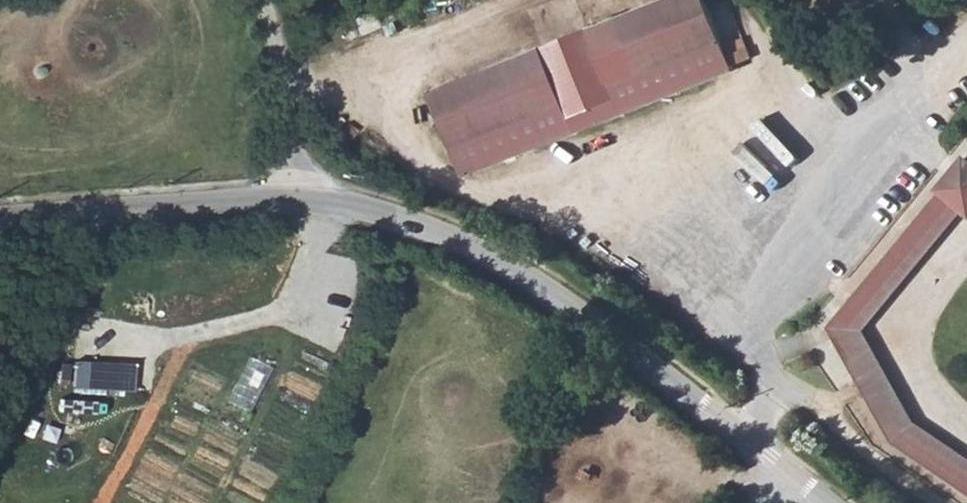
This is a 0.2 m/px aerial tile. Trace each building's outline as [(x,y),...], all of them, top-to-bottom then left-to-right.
[(730,67),(705,3),(712,0),(667,0),(427,93),(458,172),(730,67)] [(957,206),(966,213),(966,194),(957,206)] [(890,438),(871,342),(966,224),(966,213),(957,206),(846,342),(867,445),(957,502),(966,502),(966,487),(890,438)] [(899,432),(882,344),(966,240),(966,224),(871,342),(890,438),(966,487),(966,475),(899,432)] [(838,335),(815,344),(827,375),(850,366),(838,335)]
